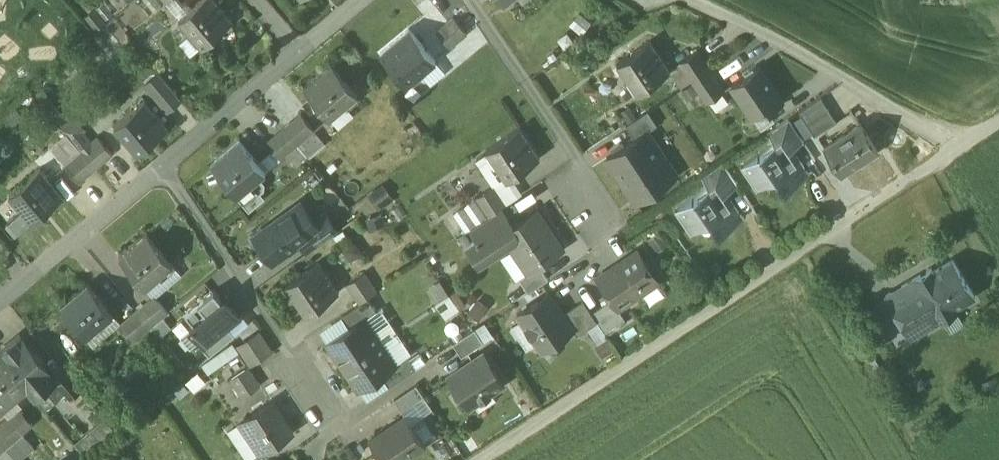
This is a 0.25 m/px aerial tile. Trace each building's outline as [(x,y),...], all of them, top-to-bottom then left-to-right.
[(180,19),(203,47),(234,21),(216,0),(202,0),(180,19)] [(468,34),(454,17),(437,31),(451,48),(468,34)] [(410,30),(382,53),(407,84),(435,61),(410,30)] [(650,40),(617,63),(638,93),(671,70),(650,40)] [(698,50),(680,62),(692,81),(710,68),(698,50)] [(333,64),(305,87),(331,118),(358,94),(333,64)] [(711,69),(693,81),(707,103),(725,91),(711,69)] [(762,69),(734,88),(756,122),(784,102),(762,69)] [(160,73),(146,85),(168,111),(182,99),(160,73)] [(822,97),(800,112),(815,136),(837,122),(822,97)] [(146,99),(115,125),(139,153),(169,127),(146,99)] [(648,111),(626,126),(635,139),(647,131),(648,132),(658,125),(648,111)] [(301,114),(284,128),(298,145),(315,131),(301,114)] [(789,119),(768,133),(768,134),(769,134),(775,143),(784,155),(793,149),(803,142),(804,143),(805,142),(789,119)] [(93,143),(74,121),(64,130),(70,137),(83,152),(93,143)] [(861,124),(825,147),(843,175),(879,152),(861,124)] [(298,145),(284,128),(267,142),(281,159),(298,145)] [(520,128),(487,150),(489,153),(477,161),(495,186),(496,188),(512,177),(540,158),(520,128)] [(635,139),(607,158),(638,204),(678,176),(648,132),(647,131),(635,139)] [(83,152),(70,137),(54,152),(66,166),(83,152)] [(93,143),(83,152),(97,169),(114,155),(99,138),(93,143)] [(266,172),(240,141),(212,165),(238,195),(250,211),(266,198),(261,193),(265,190),(265,183),(260,177),(266,172)] [(775,143),(741,165),(757,189),(758,189),(755,184),(774,172),(785,190),(810,173),(810,172),(809,172),(793,149),(784,155),(775,143)] [(83,152),(66,166),(80,183),(97,169),(83,152)] [(723,163),(702,177),(702,178),(703,178),(709,187),(718,199),(727,193),(737,186),(738,187),(739,186),(723,163)] [(41,168),(11,194),(34,222),(65,196),(41,168)] [(512,177),(496,188),(507,205),(523,194),(512,177)] [(384,183),(369,191),(378,208),(393,200),(384,183)] [(495,186),(476,198),(477,199),(489,217),(501,209),(507,205),(496,188),(495,186)] [(709,187),(675,210),(691,234),(692,233),(690,229),(708,216),(720,234),(744,217),(744,216),(743,216),(727,193),(718,199),(709,187)] [(477,199),(455,214),(463,227),(467,232),(472,229),(489,217),(477,199)] [(302,203),(256,237),(273,263),(302,242),(320,229),(316,222),(302,203)] [(489,217),(472,229),(478,239),(468,245),(480,263),(510,244),(503,234),(513,227),(501,209),(489,217)] [(513,227),(503,234),(510,244),(529,272),(540,265),(564,249),(538,210),(513,227)] [(320,229),(302,242),(309,252),(338,231),(326,215),(316,222),(320,229)] [(181,274),(148,234),(120,257),(153,297),(181,274)] [(0,262),(11,253),(0,240),(0,261),(0,262)] [(639,251),(598,278),(612,300),(619,309),(659,282),(639,251)] [(319,262),(286,284),(307,314),(340,292),(319,262)] [(529,272),(520,278),(529,292),(549,279),(540,265),(529,272)] [(952,269),(937,278),(931,269),(925,273),(951,314),(972,301),(952,269)] [(367,272),(347,286),(360,305),(369,298),(380,291),(367,272)] [(925,273),(880,302),(906,342),(951,314),(925,273)] [(89,284),(61,307),(86,338),(114,314),(89,284)] [(223,300),(215,291),(204,300),(212,309),(223,300)] [(451,293),(437,300),(446,318),(460,311),(451,293)] [(550,294),(519,315),(542,350),(573,329),(574,328),(564,314),(550,294)] [(120,325),(135,341),(169,313),(155,296),(120,325)] [(477,297),(468,310),(479,318),(489,306),(477,297)] [(360,305),(342,316),(350,328),(365,319),(377,311),(369,298),(360,305)] [(204,300),(186,315),(194,324),(212,309),(204,300)] [(229,307),(223,300),(212,309),(194,324),(190,327),(205,344),(206,345),(228,327),(241,316),(231,305),(229,307)] [(583,300),(564,314),(574,328),(573,329),(578,336),(598,322),(592,314),(583,300)] [(612,300),(592,314),(598,322),(605,333),(625,319),(619,309),(612,300)] [(350,328),(329,343),(344,366),(382,341),(376,332),(374,333),(365,319),(350,328)] [(228,327),(206,345),(205,344),(202,347),(210,357),(235,336),(228,327)] [(262,332),(238,347),(251,368),(275,353),(262,332)] [(476,332),(455,346),(464,359),(485,345),(476,332)] [(20,336),(0,353),(2,356),(3,356),(28,386),(28,387),(36,396),(56,379),(41,362),(42,361),(20,336)] [(382,341),(344,366),(360,389),(382,375),(395,365),(395,364),(386,351),(388,350),(382,341)] [(484,353),(449,376),(470,408),(505,384),(484,353)] [(0,358),(0,409),(1,410),(28,387),(28,386),(3,356),(2,356),(0,358)] [(408,356),(395,364),(395,365),(382,375),(390,387),(416,369),(408,356)] [(249,367),(231,379),(243,398),(261,386),(249,367)] [(201,369),(183,383),(190,392),(208,378),(201,369)] [(69,375),(58,384),(70,400),(82,390),(69,375)] [(417,385),(395,400),(403,412),(425,398),(417,385)] [(272,402),(241,424),(261,454),(293,433),(272,402)] [(370,441),(383,459),(406,459),(426,446),(407,417),(370,441)] [(0,426),(0,441),(7,449),(24,434),(10,418),(0,426)] [(77,441),(83,449),(106,431),(100,423),(77,441)] [(7,449),(15,459),(16,459),(18,459),(34,447),(24,434),(7,449)] [(0,454),(0,459),(15,459),(7,449),(0,454)]
